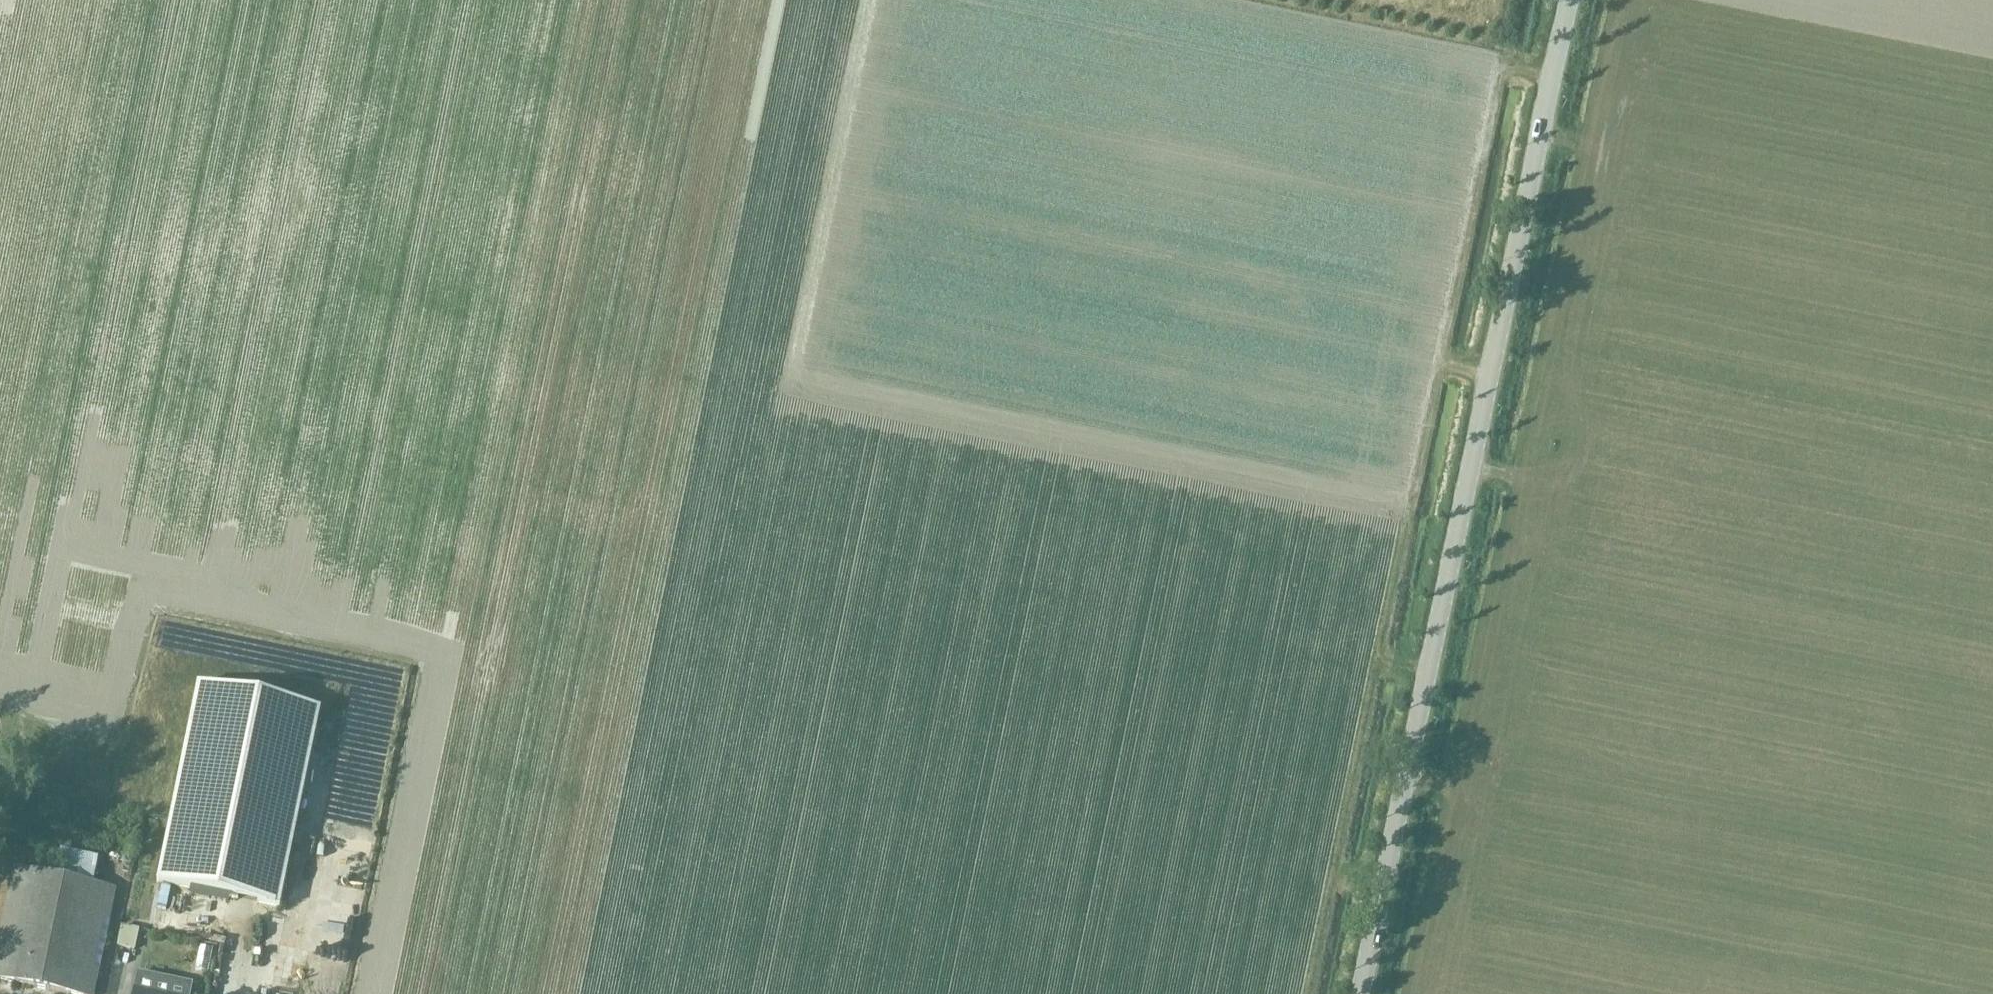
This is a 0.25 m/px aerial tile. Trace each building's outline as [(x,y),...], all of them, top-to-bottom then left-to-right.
[(278,907),(319,711),(196,685),(156,882),(278,907)] [(14,867),(0,937),(0,979),(74,993),(93,993),(115,888),(92,883),(98,858),(60,850),(55,876),(14,867)] [(139,929),(120,925),(115,945),(134,950),(139,929)]
